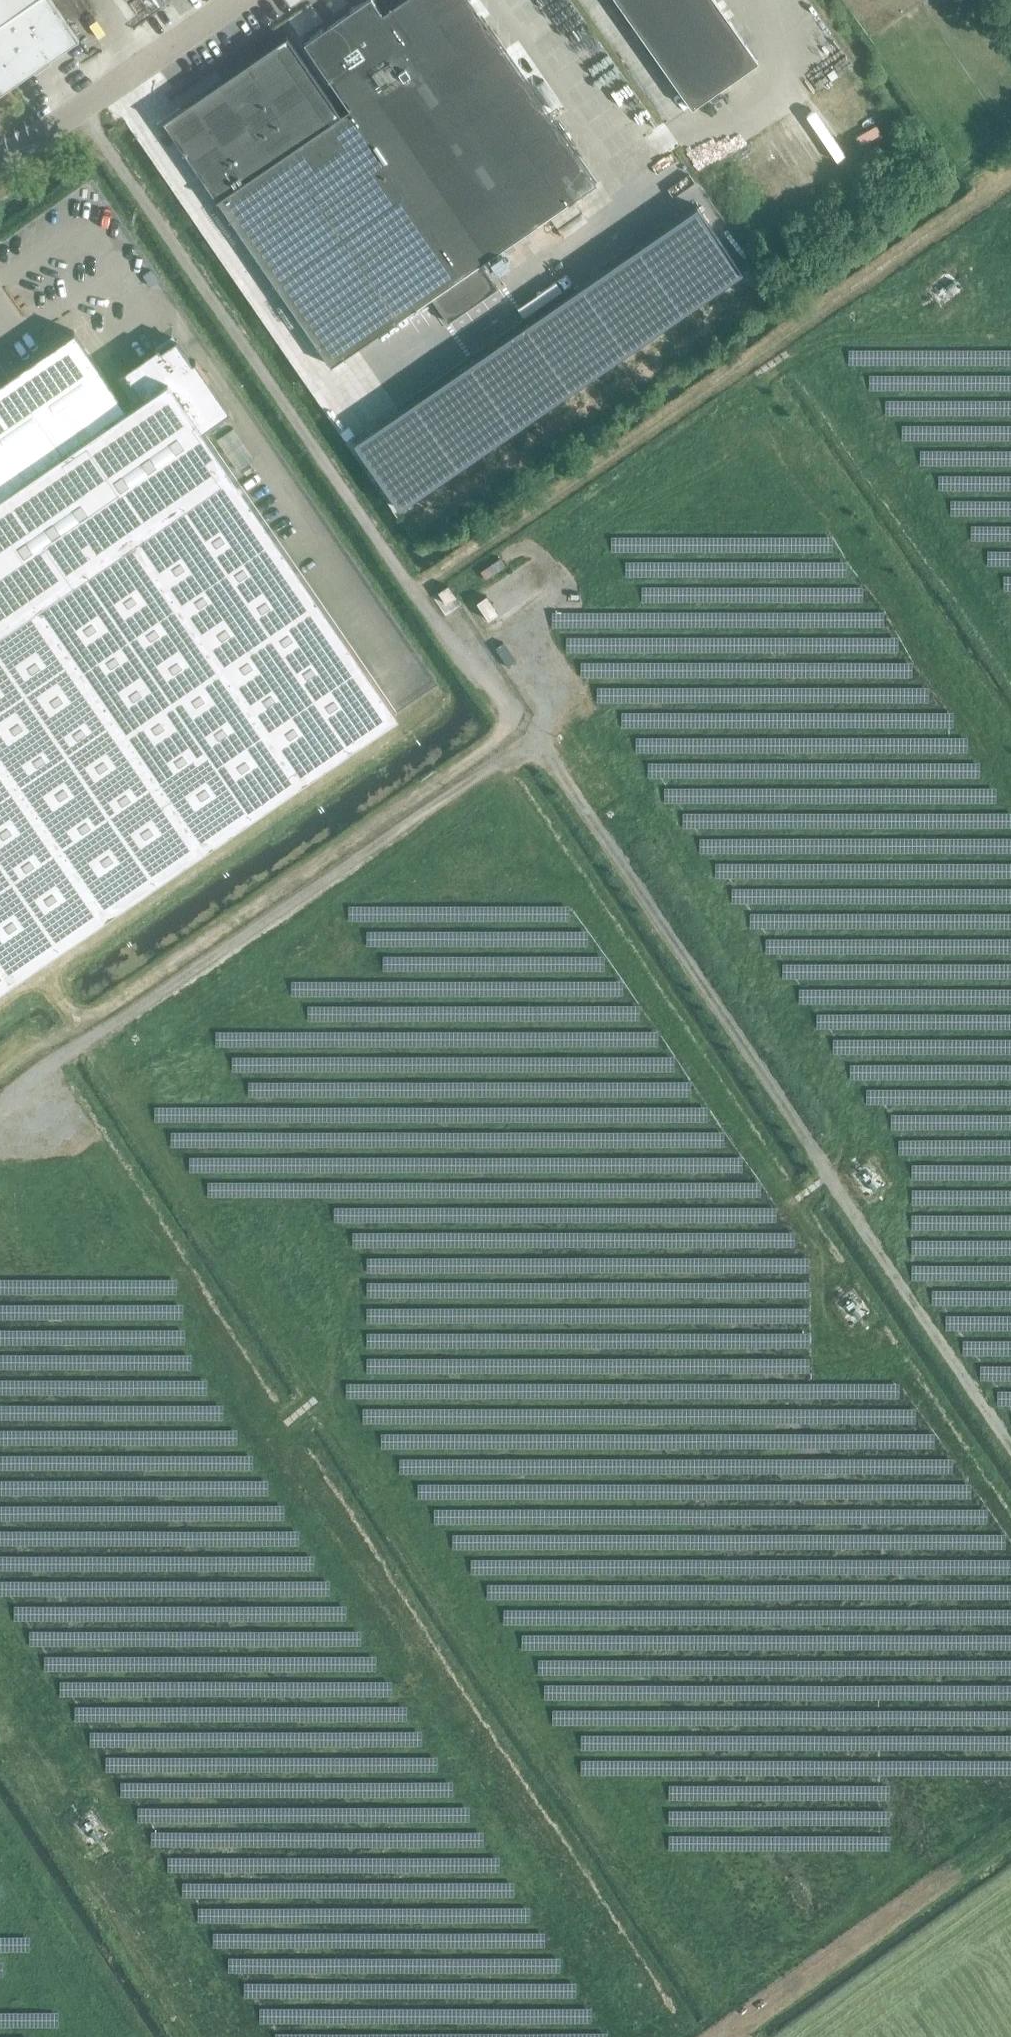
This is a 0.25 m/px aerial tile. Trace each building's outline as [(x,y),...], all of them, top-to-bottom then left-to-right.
[(81,32),(58,0),(0,0),(0,89),(81,32)] [(376,0),(360,0),(305,38),(349,103),(218,193),(331,358),(430,291),(447,315),(497,281),(480,256),(594,178),(473,0),(395,0),(382,9),(376,0)] [(715,0),(616,0),(690,106),(756,60),(715,0)] [(696,204),(353,441),(398,507),(741,271),(696,204)] [(150,268),(142,273),(150,285),(158,280),(150,268)] [(397,706),(203,422),(231,403),(196,352),(193,354),(177,331),(161,342),(159,339),(125,363),(143,389),(130,398),(78,322),(0,376),(0,977),(397,706)]
